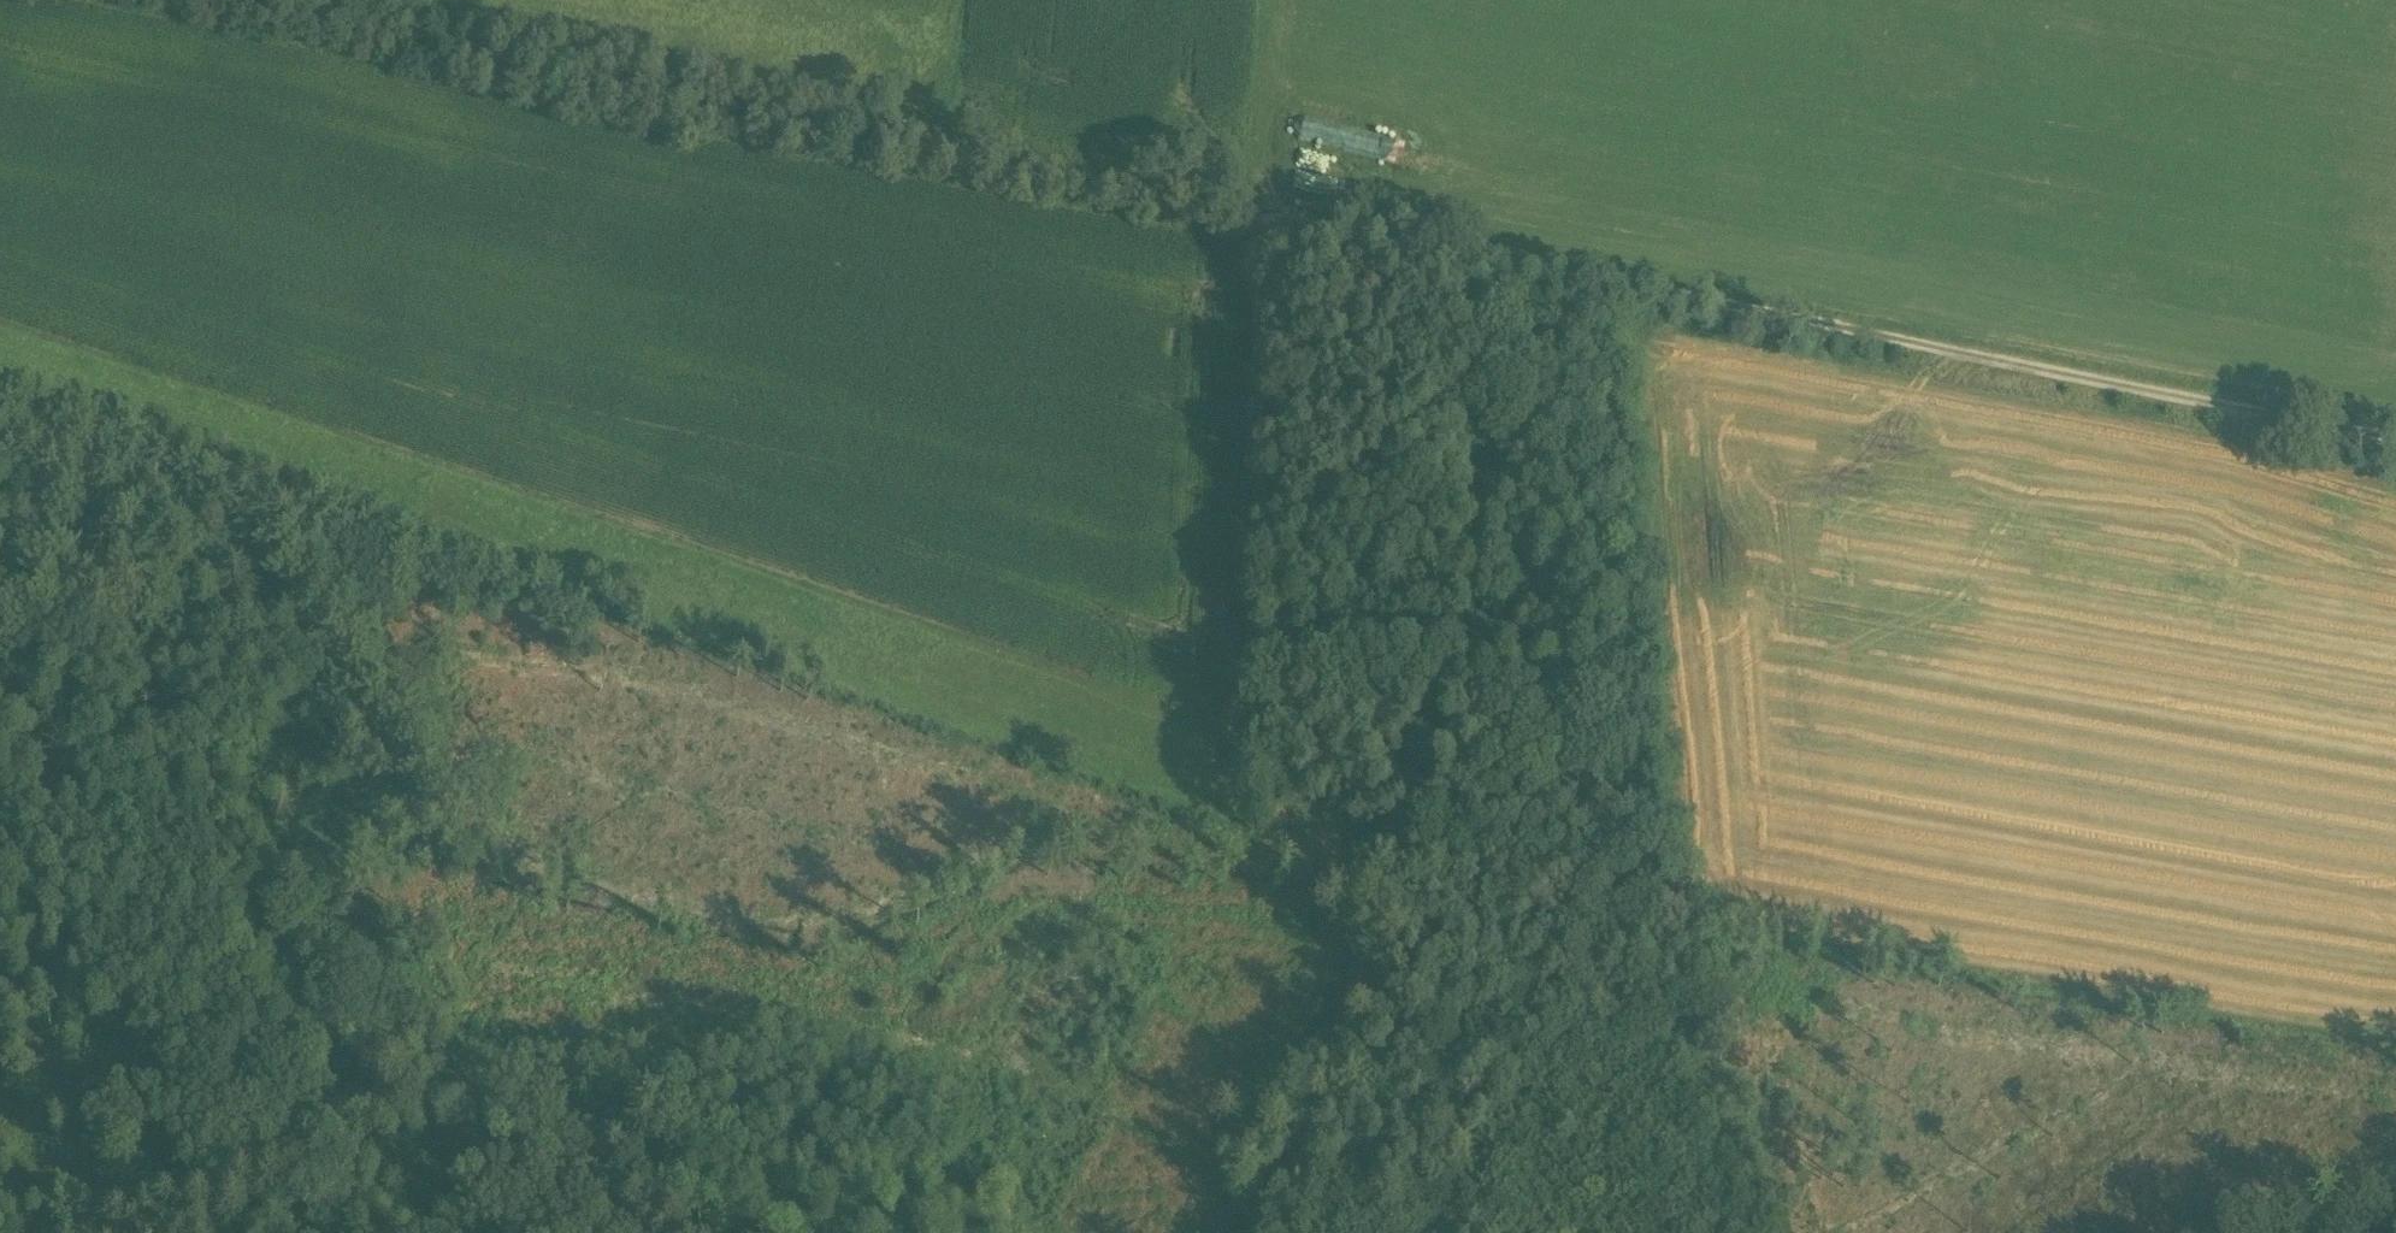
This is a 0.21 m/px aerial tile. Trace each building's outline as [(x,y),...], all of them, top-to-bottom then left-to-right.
[(1387,159),(1391,134),(1301,117),(1296,143),(1387,159)]
